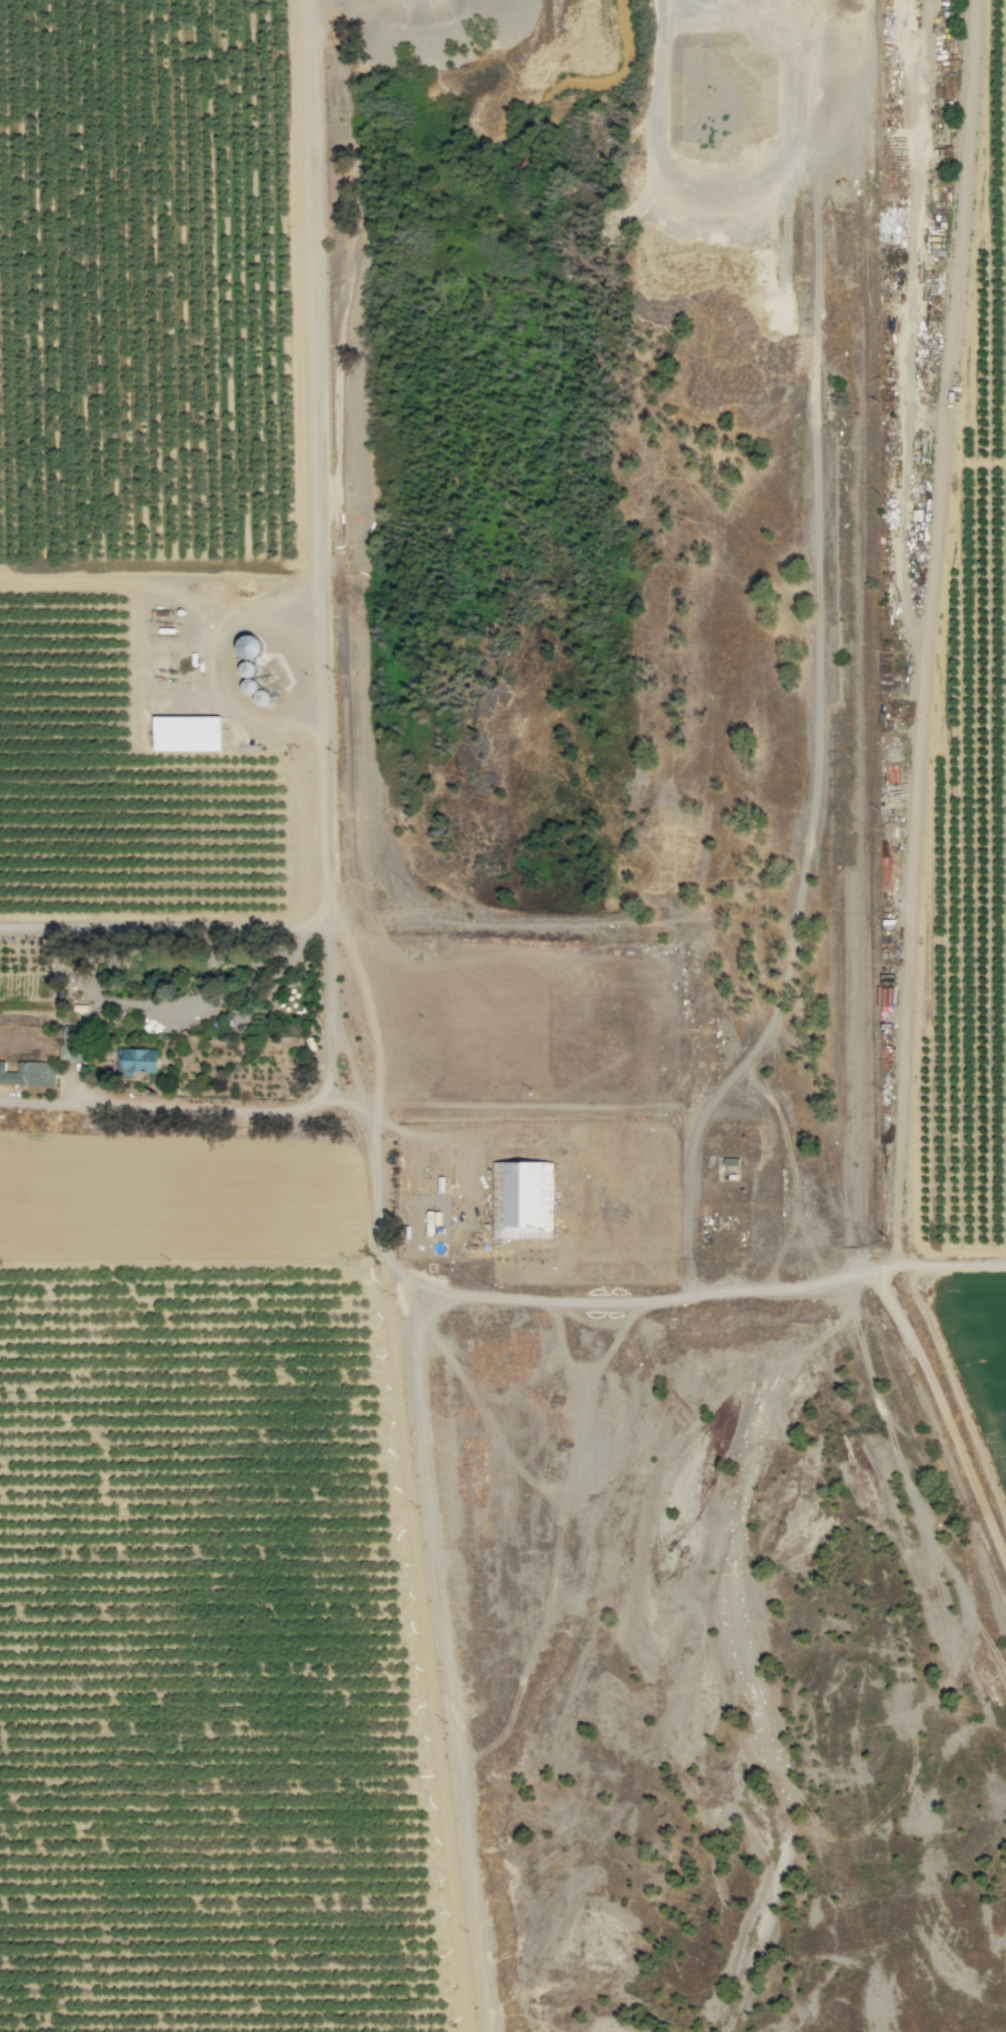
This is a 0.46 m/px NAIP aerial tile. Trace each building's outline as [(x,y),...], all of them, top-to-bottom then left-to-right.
[(223,752),(223,717),(155,716),(154,751),(223,752)] [(161,1051),(119,1049),(118,1073),(160,1074),(161,1051)] [(56,1086),(57,1063),(19,1062),(19,1073),(6,1073),(6,1061),(0,1061),(0,1085),(56,1086)] [(554,1239),(554,1162),(493,1163),(494,1240),(554,1239)]
